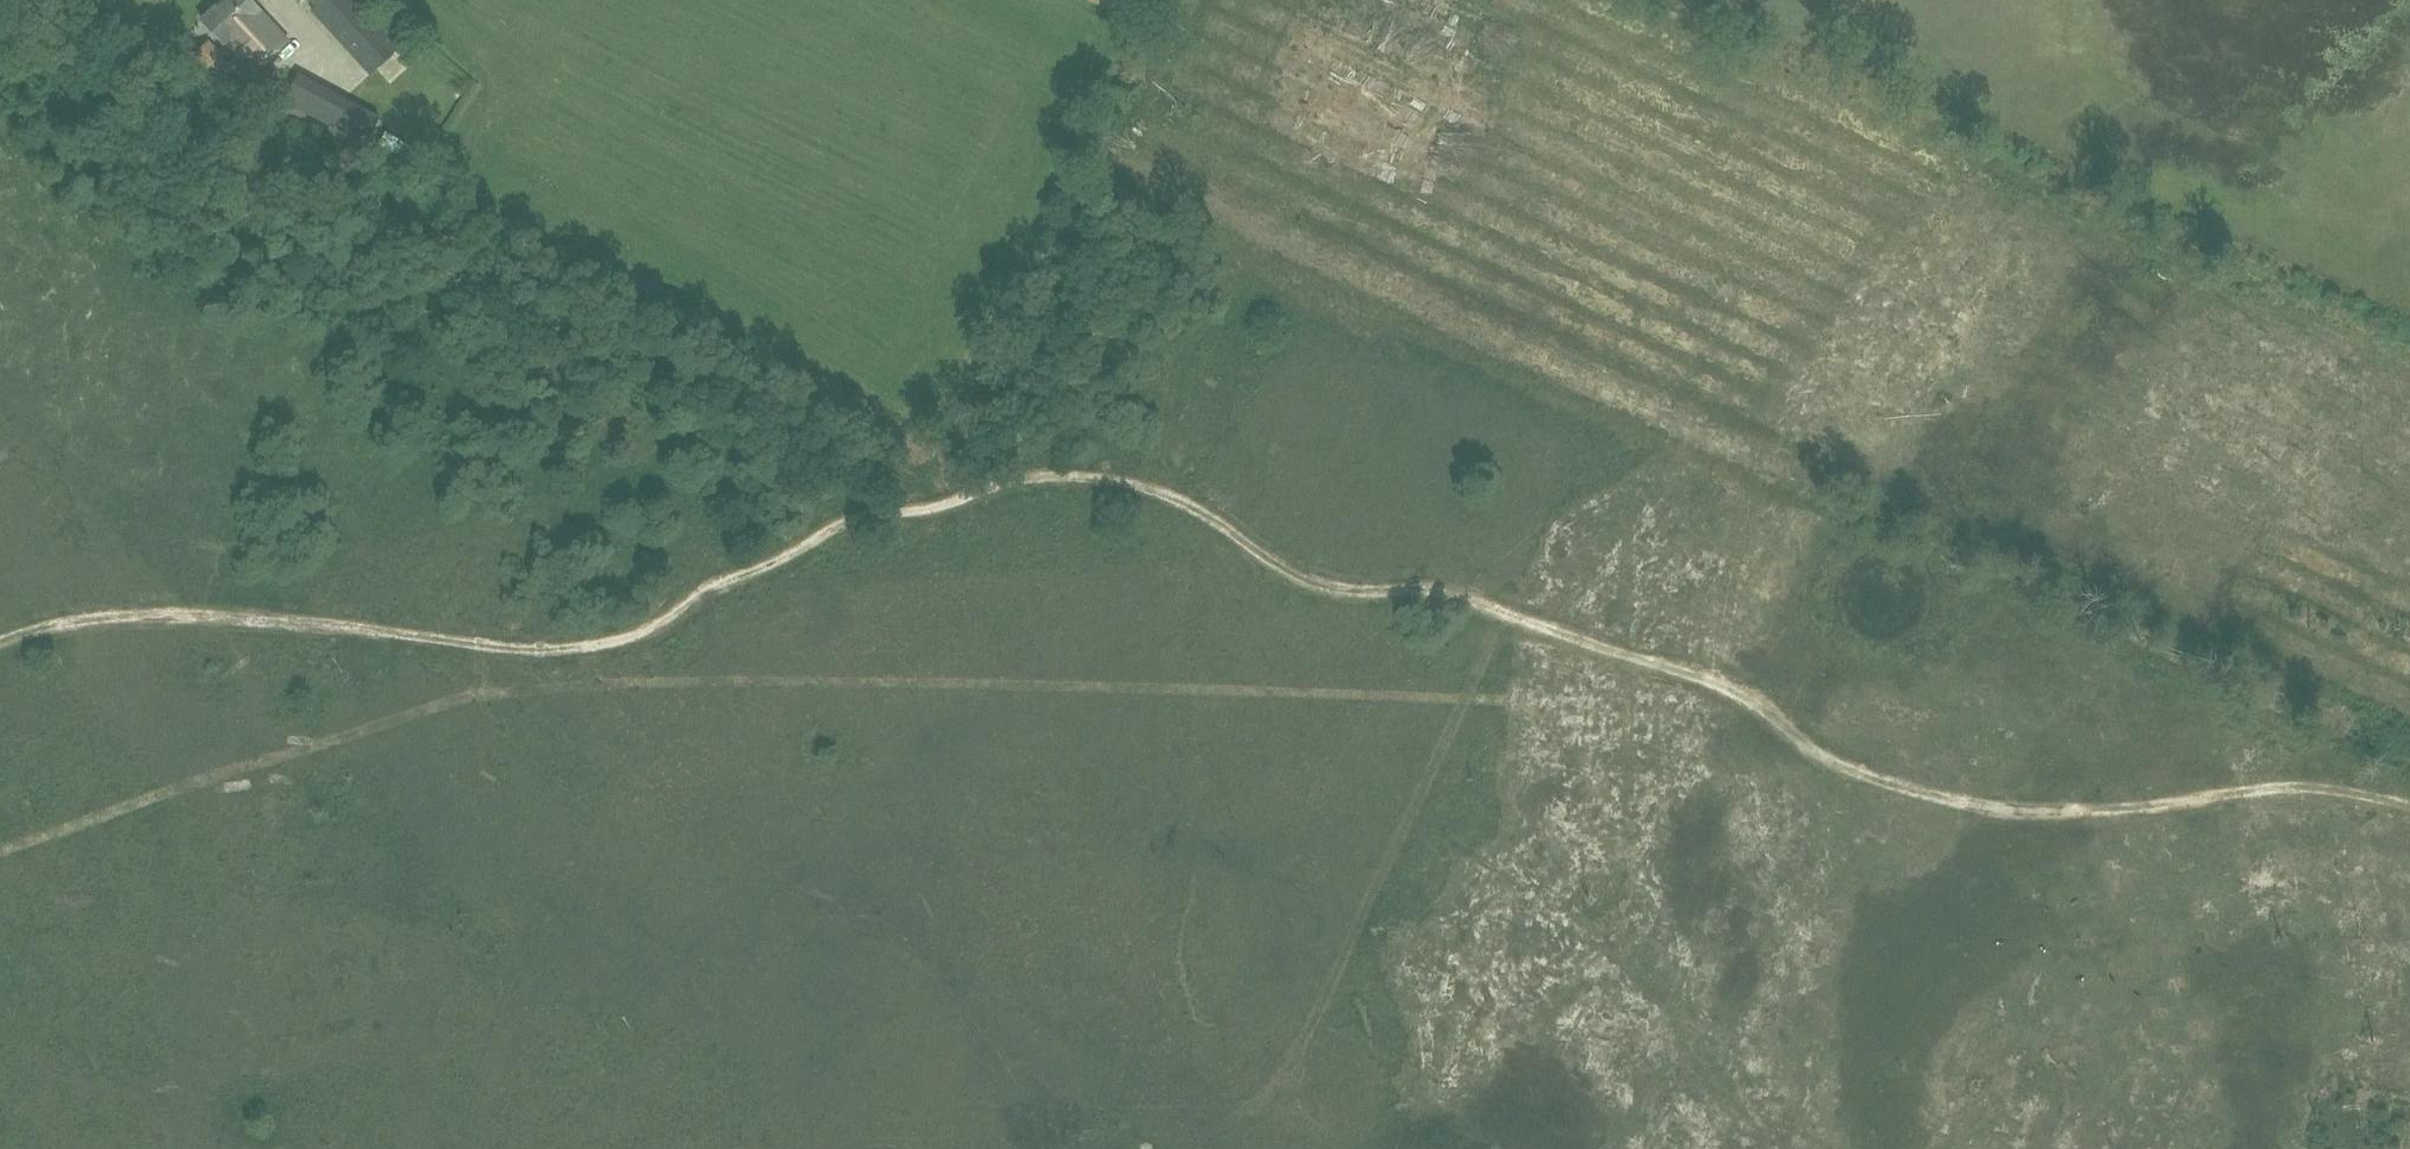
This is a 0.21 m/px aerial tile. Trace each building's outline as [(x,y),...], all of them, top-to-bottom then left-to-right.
[(255,71),(288,41),(251,0),(222,0),(201,20),(222,43),(225,40),(255,71)] [(371,74),(401,47),(358,0),(324,0),(313,10),(371,74)]
